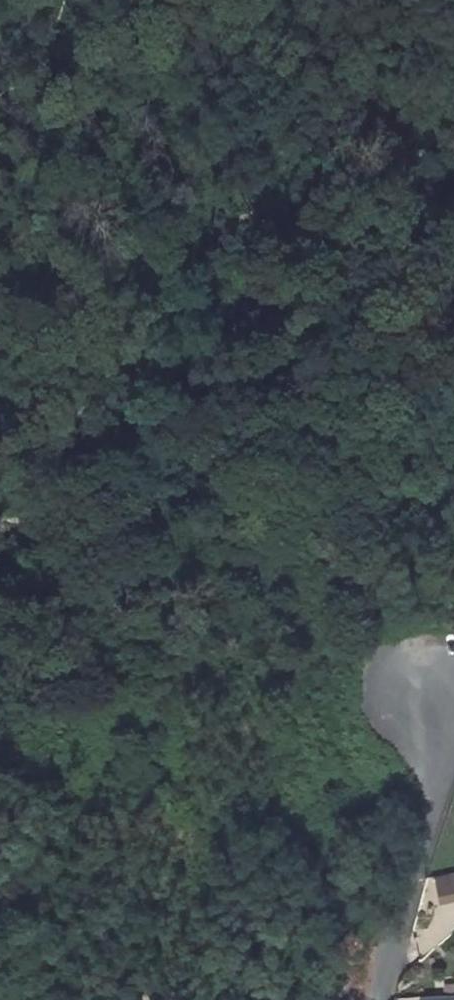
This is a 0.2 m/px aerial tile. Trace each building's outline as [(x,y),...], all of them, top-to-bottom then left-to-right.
[(432,873),(434,900),(453,898),(453,872),(432,873)]
